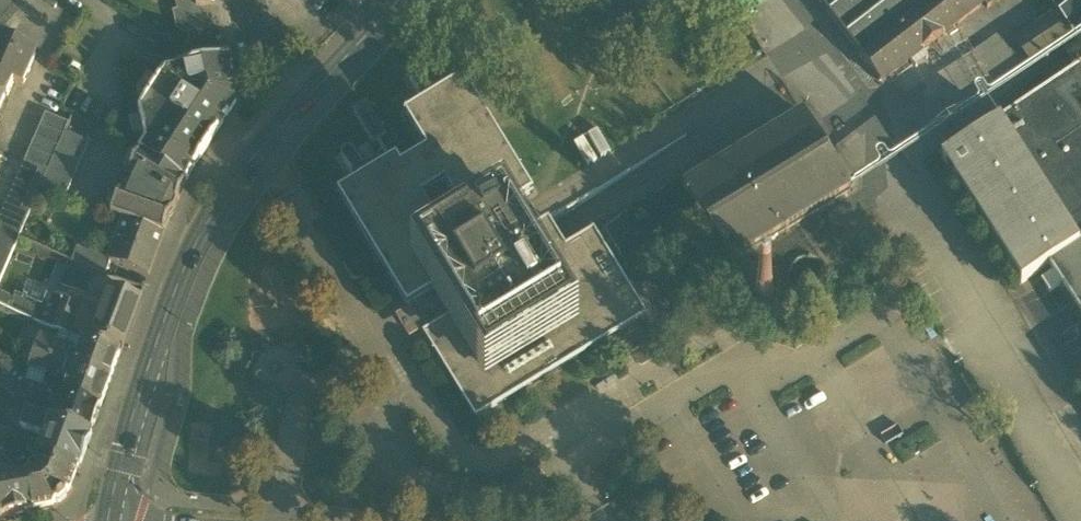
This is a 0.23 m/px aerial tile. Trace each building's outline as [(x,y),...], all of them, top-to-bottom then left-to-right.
[(55,9),(61,0),(40,0),(55,9)] [(177,9),(196,5),(195,0),(187,0),(176,2),(177,9)] [(356,12),(367,0),(343,0),(356,12)] [(881,84),(983,6),(978,0),(816,0),(881,84)] [(1002,0),(978,0),(983,6),(987,11),(1002,0)] [(1054,14),(1072,37),(1080,30),(1080,0),(1044,0),(1054,14)] [(176,30),(183,35),(206,30),(201,7),(197,7),(196,5),(177,9),(172,10),(176,30)] [(1032,68),(1072,37),(1054,14),(1014,44),(1032,68)] [(11,82),(21,86),(36,52),(0,36),(0,107),(11,82)] [(145,143),(139,152),(187,183),(187,182),(192,171),(237,102),(237,92),(229,57),(165,71),(139,112),(145,143)] [(999,122),(942,160),(1022,284),(1049,267),(1080,317),(1080,69),(999,122)] [(423,335),(476,422),(647,318),(594,231),(566,248),(549,220),(515,240),(508,228),(513,225),(505,212),(533,195),(463,79),(433,98),(430,92),(431,92),(421,76),(410,83),(420,98),(422,101),(425,99),(427,102),(404,115),(426,151),(401,166),(396,159),(366,177),(363,171),(364,171),(354,156),(343,162),(353,178),(353,177),(355,180),(358,178),(360,181),(337,195),(407,309),(413,306),(429,331),(423,335)] [(366,101),(351,111),(372,146),(387,136),(366,101)] [(46,113),(41,125),(64,135),(69,123),(46,113)] [(684,190),(731,266),(851,193),(803,117),(684,190)] [(41,125),(35,137),(59,147),(64,135),(41,125)] [(598,130),(588,136),(602,160),(612,154),(598,130)] [(59,147),(56,153),(81,164),(89,146),(64,135),(59,147)] [(35,137),(30,149),(53,159),(56,153),(59,147),(35,137)] [(588,169),(598,163),(583,139),(574,145),(588,169)] [(47,173),(53,159),(30,149),(24,162),(47,173)] [(139,152),(116,202),(169,221),(187,183),(139,152)] [(66,199),(81,164),(56,153),(53,159),(47,173),(40,190),(66,199)] [(0,218),(0,228),(19,237),(40,190),(47,173),(24,162),(0,218)] [(111,215),(125,220),(164,234),(169,221),(116,202),(111,215)] [(125,220),(111,215),(102,239),(116,244),(125,220)] [(148,276),(164,234),(125,220),(116,244),(110,260),(109,262),(111,262),(148,276)] [(19,237),(0,228),(0,282),(19,237)] [(79,249),(73,262),(94,271),(106,275),(111,262),(109,262),(110,260),(79,249)] [(60,292),(71,296),(83,300),(83,299),(94,271),(73,262),(70,262),(60,292)] [(811,294),(821,287),(824,275),(817,264),(805,262),(794,268),(792,281),(798,291),(811,294)] [(28,284),(22,297),(42,305),(47,294),(48,292),(28,284)] [(11,309),(16,298),(0,291),(0,304),(11,309)] [(94,335),(123,346),(139,301),(110,291),(105,307),(94,335)] [(47,294),(42,305),(52,309),(57,298),(47,294)] [(60,331),(70,335),(75,323),(81,306),(69,302),(57,298),(52,309),(42,305),(22,297),(17,295),(16,298),(11,309),(51,328),(60,331)] [(81,306),(83,300),(71,296),(69,302),(81,306)] [(762,315),(769,313),(772,306),(770,299),(764,296),(757,298),(754,304),(756,311),(762,315)] [(105,307),(83,299),(83,300),(81,306),(75,323),(93,330),(91,334),(94,335),(105,307)] [(93,330),(75,323),(70,335),(84,340),(88,342),(91,334),(93,330)] [(70,335),(60,331),(55,345),(74,352),(73,355),(78,357),(84,340),(70,335)] [(94,335),(91,334),(88,342),(120,354),(123,346),(94,335)] [(35,354),(74,368),(78,357),(73,355),(74,352),(55,345),(40,340),(35,354)] [(84,340),(78,357),(74,368),(110,381),(120,354),(88,342),(84,340)] [(65,376),(70,378),(74,368),(35,354),(29,368),(30,369),(47,375),(63,381),(65,376)] [(6,376),(12,370),(0,359),(0,383),(6,376)] [(110,381),(74,368),(70,378),(64,395),(101,408),(110,381)] [(30,369),(26,381),(43,387),(47,375),(30,369)] [(12,397),(27,411),(33,394),(54,401),(55,405),(53,408),(57,409),(63,394),(43,387),(26,381),(25,380),(12,370),(6,376),(20,390),(12,397)] [(6,376),(0,383),(0,386),(12,397),(20,390),(6,376)] [(27,411),(91,434),(101,408),(64,395),(63,394),(57,409),(53,408),(55,405),(54,401),(33,394),(27,411)] [(42,441),(37,454),(79,469),(91,434),(27,411),(21,428),(42,435),(46,433),(49,438),(47,443),(42,441)] [(32,469),(28,475),(35,512),(53,508),(56,506),(67,496),(70,494),(79,469),(37,454),(32,469)] [(35,512),(28,475),(12,478),(7,475),(9,473),(6,459),(2,456),(0,456),(0,519),(35,512)] [(67,501),(67,496),(56,506),(60,506),(67,501)]
